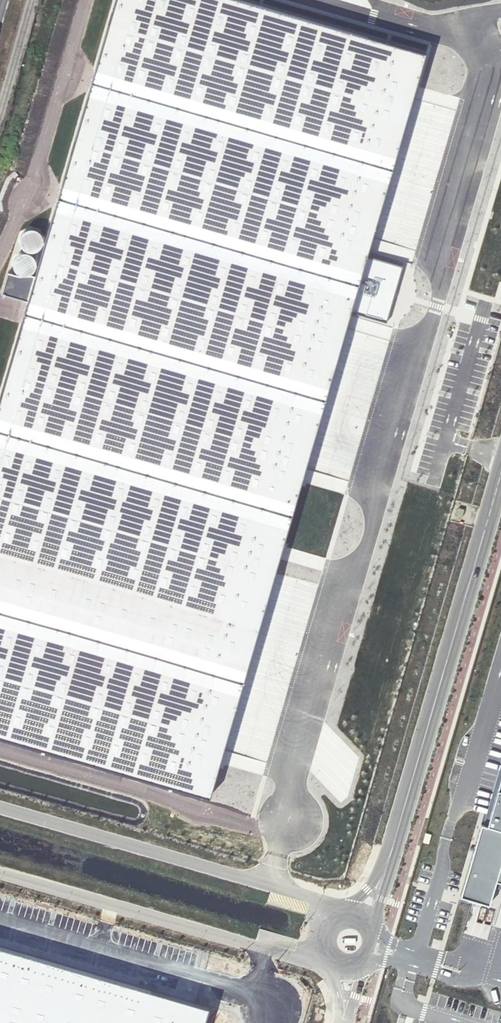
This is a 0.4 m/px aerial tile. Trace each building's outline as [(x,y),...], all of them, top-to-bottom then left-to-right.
[(0,380),(0,735),(209,794),(421,51),(240,0),(108,0),(0,380)] [(449,909),(500,924),(500,732),(449,909)] [(212,1007),(0,945),(0,1022),(207,1022),(212,1007)]
